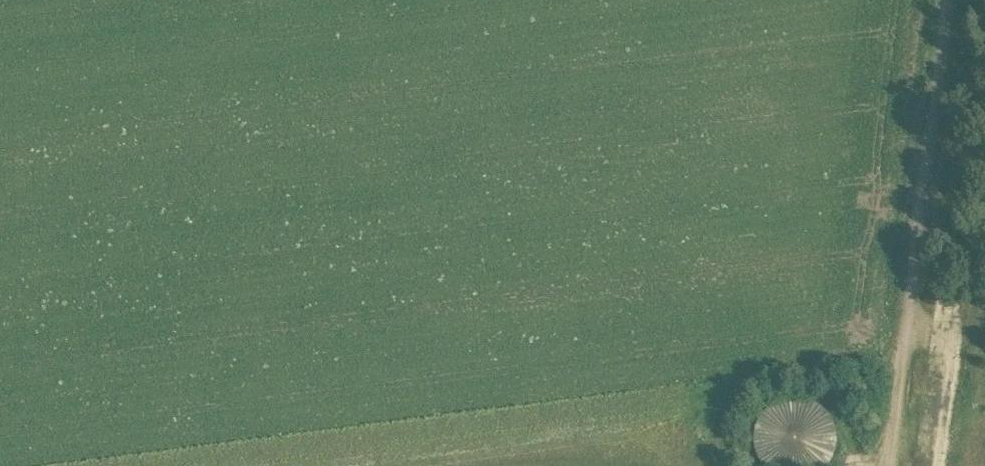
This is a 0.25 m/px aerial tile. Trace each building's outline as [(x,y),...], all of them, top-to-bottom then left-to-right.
[(827,464),(829,461),(831,458),(833,455),(834,452),(835,448),(835,445),(836,441),(836,438),(835,434),(835,431),(834,427),(832,424),(831,421),(829,418),(827,415),(825,412),(822,409),(819,407),(817,405),(813,403),(810,402),(807,401),(803,400),(800,399),(796,399),(793,399),(789,399),(786,400),(782,401),(779,402),(776,404),(773,405),(770,408),(767,410),(765,412),(762,415),(760,418),(759,421),(757,424),(756,428),(755,431),(754,435),(754,438),(754,442),(754,445),(755,449),(756,452),(757,456),(759,459),(761,462),(763,465),(764,465),(826,465),(827,464)]
